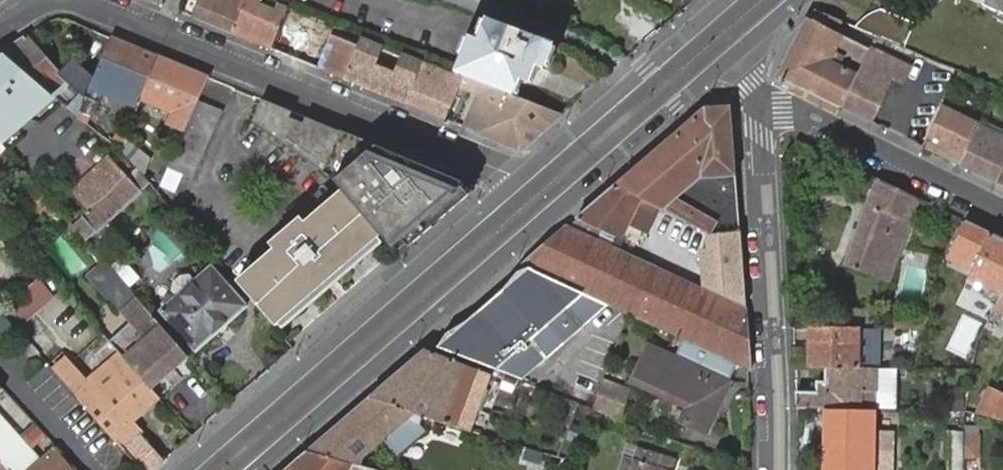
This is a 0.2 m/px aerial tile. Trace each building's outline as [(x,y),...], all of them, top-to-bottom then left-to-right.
[(248,0),(202,0),(195,19),(210,25),(235,35),(248,0)] [(287,8),(277,4),(276,8),(259,2),(260,0),(248,0),(235,35),(271,49),(282,21),(285,13),(287,8)] [(536,10),(541,0),(517,0),(536,10)] [(983,1),(979,11),(1002,21),(1002,0),(980,0),(983,1)] [(843,23),(813,10),(805,17),(774,78),(870,123),(890,81),(904,88),(912,71),(844,39),(847,32),(841,29),(843,23)] [(852,27),(901,48),(911,26),(875,12),(873,13),(866,16),(863,18),(859,21),(855,24),(852,27)] [(271,49),(318,67),(333,28),(324,24),(319,35),(295,26),(282,21),(271,49)] [(556,47),(491,23),(483,45),(472,41),(460,75),(475,80),(515,96),(522,80),(531,83),(537,69),(546,71),(556,47)] [(346,79),(358,48),(337,40),(342,29),(334,26),(333,28),(318,67),(346,79)] [(110,36),(92,78),(86,92),(136,111),(142,98),(157,56),(110,36)] [(25,37),(0,53),(56,96),(66,84),(77,92),(68,105),(78,114),(86,92),(92,78),(71,60),(58,73),(25,37)] [(405,103),(417,75),(398,67),(400,60),(385,54),(387,46),(375,42),(373,47),(360,42),(358,48),(346,79),(405,103)] [(4,145),(53,102),(0,56),(0,141),(4,145)] [(210,78),(157,56),(142,98),(174,113),(169,125),(185,133),(200,101),(204,91),(210,78)] [(475,80),(460,75),(422,60),(417,75),(405,103),(447,120),(462,85),(471,89),(475,80)] [(515,96),(475,80),(471,89),(479,92),(489,96),(483,112),(473,107),(464,128),(521,151),(565,115),(515,96)] [(479,92),(473,107),(483,112),(489,96),(479,92)] [(200,101),(185,133),(168,170),(182,177),(193,181),(223,111),(200,101)] [(322,173),(340,133),(277,107),(262,101),(253,123),(266,132),(295,152),(322,173)] [(612,187),(656,210),(704,236),(738,233),(728,107),(704,107),(612,187)] [(956,164),(975,126),(937,109),(919,147),(956,164)] [(975,126),(956,164),(1002,187),(1002,140),(975,126)] [(126,140),(121,153),(124,156),(131,164),(137,171),(145,155),(126,140)] [(398,175),(368,202),(372,204),(396,232),(439,195),(452,212),(477,190),(403,159),(402,160),(393,168),(398,175)] [(76,199),(87,213),(129,178),(117,164),(107,161),(88,179),(88,189),(76,199)] [(182,177),(168,170),(161,187),(175,193),(182,177)] [(129,178),(87,213),(88,214),(83,218),(98,235),(143,195),(129,178)] [(917,202),(875,182),(842,268),(885,285),(917,202)] [(644,234),(656,210),(612,187),(574,220),(616,239),(620,242),(628,226),(644,234)] [(235,283),(275,328),(320,290),(311,278),(321,270),(330,281),(378,239),(342,191),(235,283)] [(53,231),(63,220),(38,197),(28,209),(53,231)] [(372,204),(368,202),(362,207),(389,238),(396,232),(372,204)] [(612,247),(616,239),(574,220),(520,266),(530,271),(607,307),(748,372),(745,307),(702,288),(612,247)] [(966,226),(950,260),(970,271),(966,282),(973,286),(975,281),(998,292),(1002,282),(1002,244),(966,226)] [(698,247),(702,288),(745,307),(738,233),(704,236),(705,246),(698,247)] [(130,327),(110,345),(119,356),(150,391),(189,356),(105,261),(87,277),(130,327)] [(196,351),(246,307),(211,267),(194,282),(188,275),(182,273),(173,282),(173,288),(177,295),(161,309),(196,351)] [(320,290),(330,281),(321,270),(311,278),(320,290)] [(607,307),(530,271),(453,338),(533,369),(607,307)] [(998,292),(990,309),(1002,315),(1002,282),(998,292)] [(21,301),(5,314),(14,324),(28,340),(38,332),(25,316),(30,311),(21,301)] [(829,315),(824,329),(854,329),(873,329),(872,314),(840,308),(837,317),(829,315)] [(10,328),(0,316),(0,337),(10,328)] [(824,329),(809,330),(809,370),(824,370),(854,370),(854,329),(824,329)] [(518,382),(533,369),(453,338),(438,350),(518,382)] [(714,396),(720,399),(727,382),(646,346),(631,380),(689,407),(681,423),(706,433),(717,405),(712,402),(714,396)] [(488,376),(422,350),(367,398),(422,416),(467,430),(474,413),(450,403),(460,380),(483,389),(488,376)] [(119,356),(109,365),(119,378),(95,399),(85,386),(75,394),(142,469),(153,469),(163,461),(139,435),(142,432),(134,422),(153,405),(145,395),(150,391),(119,356)] [(814,394),(793,394),(794,412),(829,412),(857,412),(857,395),(873,394),(873,370),(854,370),(824,370),(824,384),(814,385),(814,394)] [(474,413),(483,389),(460,380),(450,403),(474,413)] [(606,385),(596,412),(619,422),(630,395),(606,385)] [(988,391),(974,415),(1002,423),(1002,398),(988,391)] [(945,411),(960,410),(959,392),(944,393),(945,411)] [(873,412),(873,394),(857,395),(857,412),(873,412)] [(717,405),(720,399),(714,396),(712,402),(717,405)] [(367,398),(305,452),(346,463),(377,436),(397,419),(418,426),(422,416),(367,398)] [(877,412),(873,412),(857,412),(829,412),(830,417),(826,416),(827,442),(820,442),(821,458),(829,458),(829,469),(890,469),(890,455),(871,454),(871,426),(879,425),(880,417),(877,417),(877,412)] [(58,449),(42,462),(0,414),(0,461),(2,463),(8,469),(76,469),(58,450),(58,449)] [(390,450),(418,426),(397,419),(377,436),(390,450)] [(974,438),(963,437),(963,457),(973,457),(974,438)] [(284,469),(372,469),(346,463),(305,452),(284,469)] [(630,469),(672,469),(673,468),(636,455),(632,466),(630,469)]
